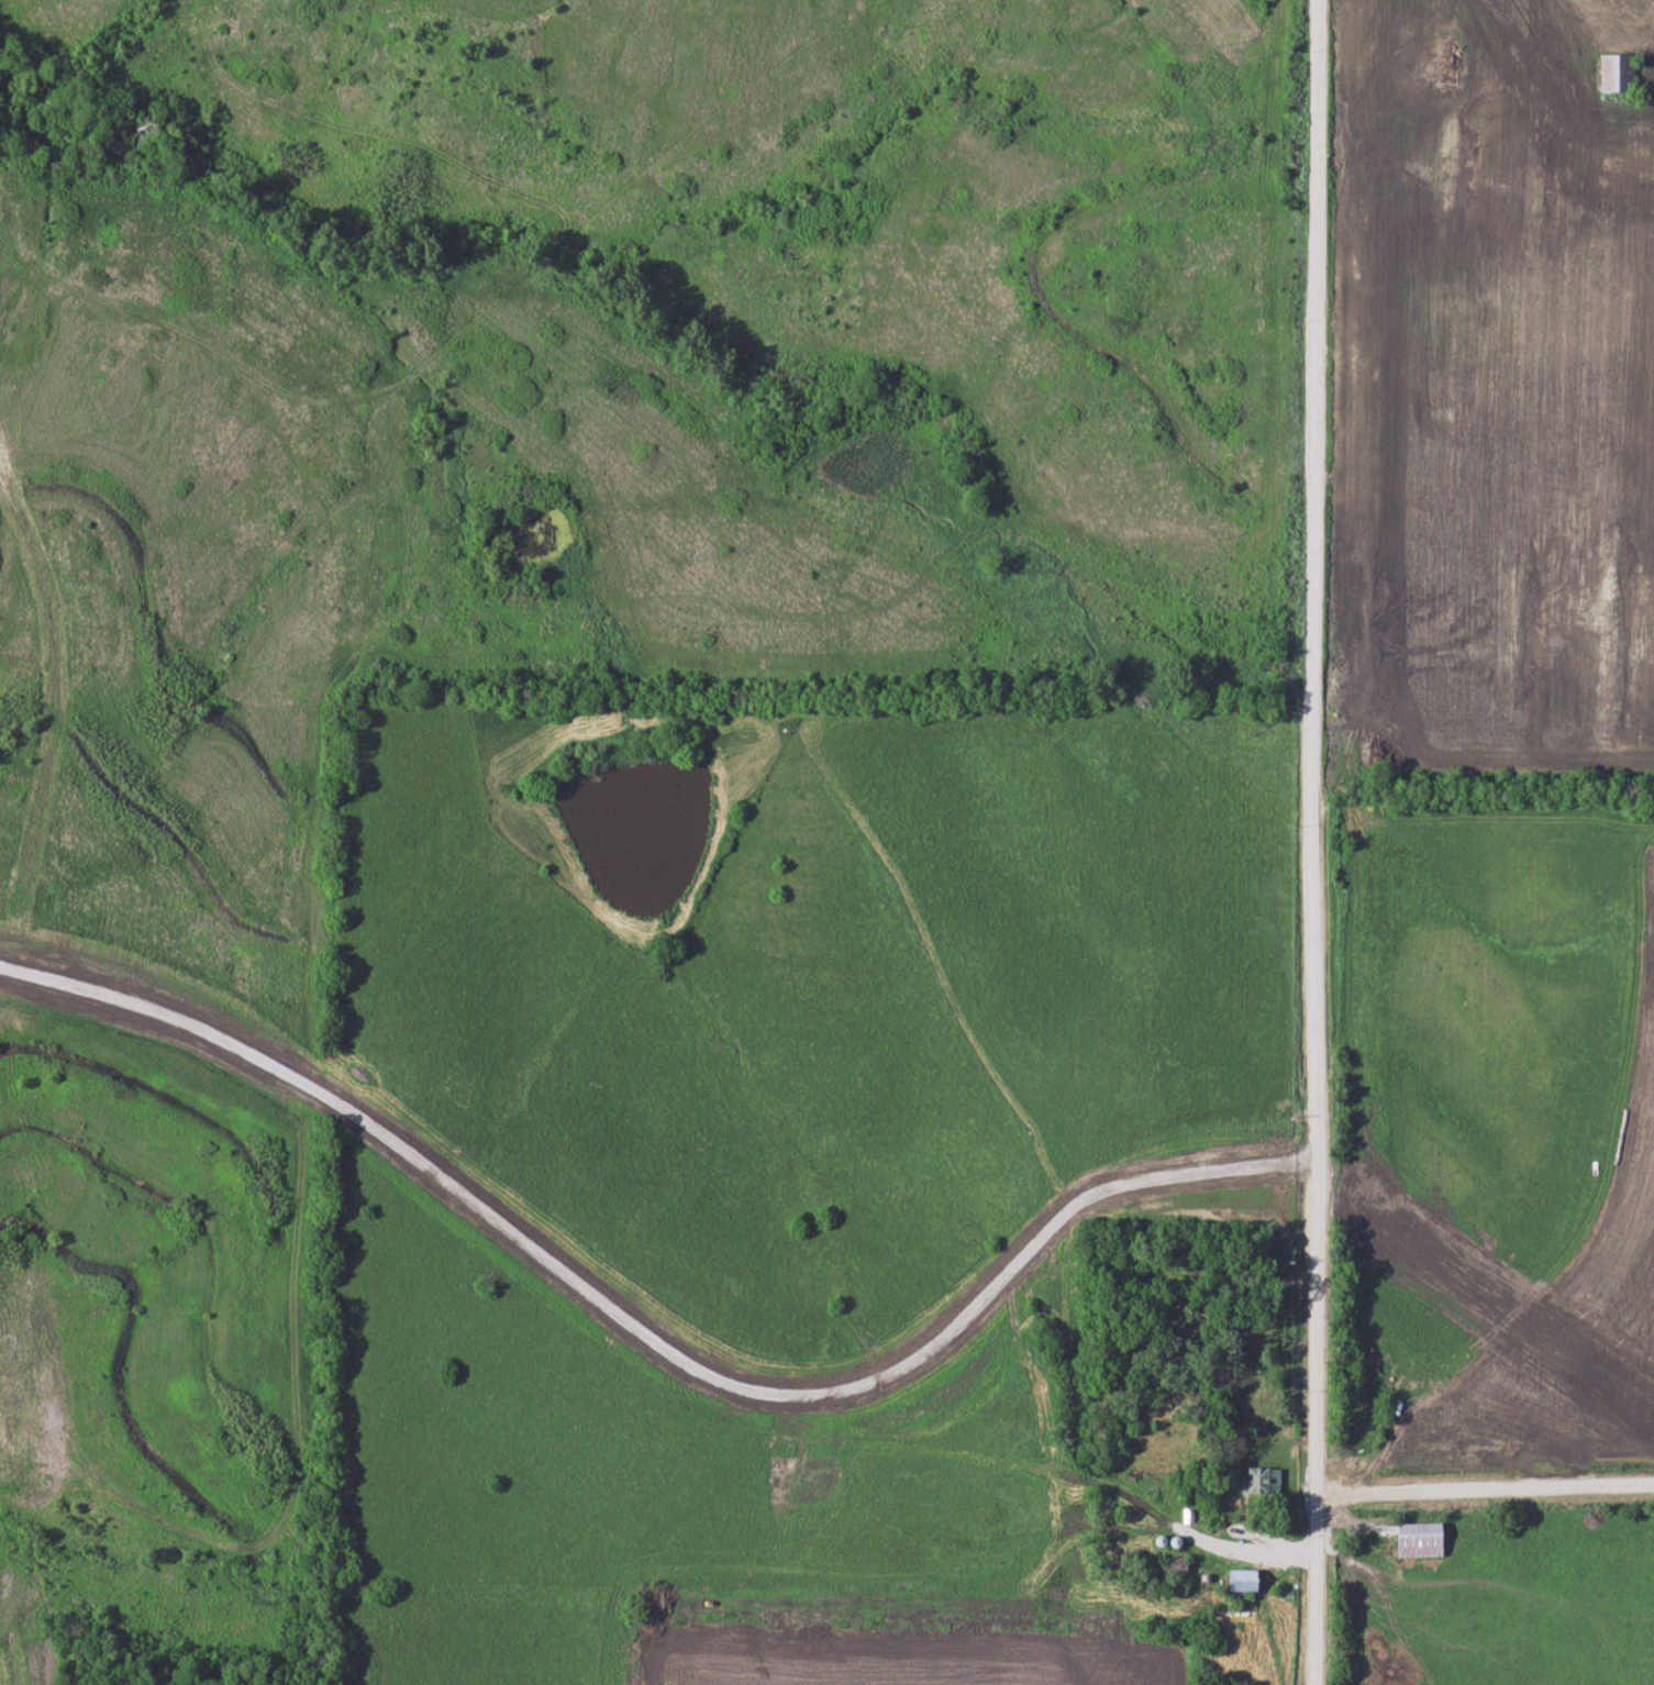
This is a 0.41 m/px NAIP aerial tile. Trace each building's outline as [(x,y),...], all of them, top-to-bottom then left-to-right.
[(1602,91),(1634,91),(1634,52),(1602,52),(1602,91)] [(1444,61),(1444,82),(1456,82),(1456,61),(1444,61)] [(1283,1468),(1249,1468),(1249,1494),(1283,1494),(1283,1468)] [(1448,1522),(1402,1522),(1402,1557),(1448,1557),(1448,1522)] [(1264,1570),(1231,1570),(1231,1591),(1264,1591),(1264,1570)]
